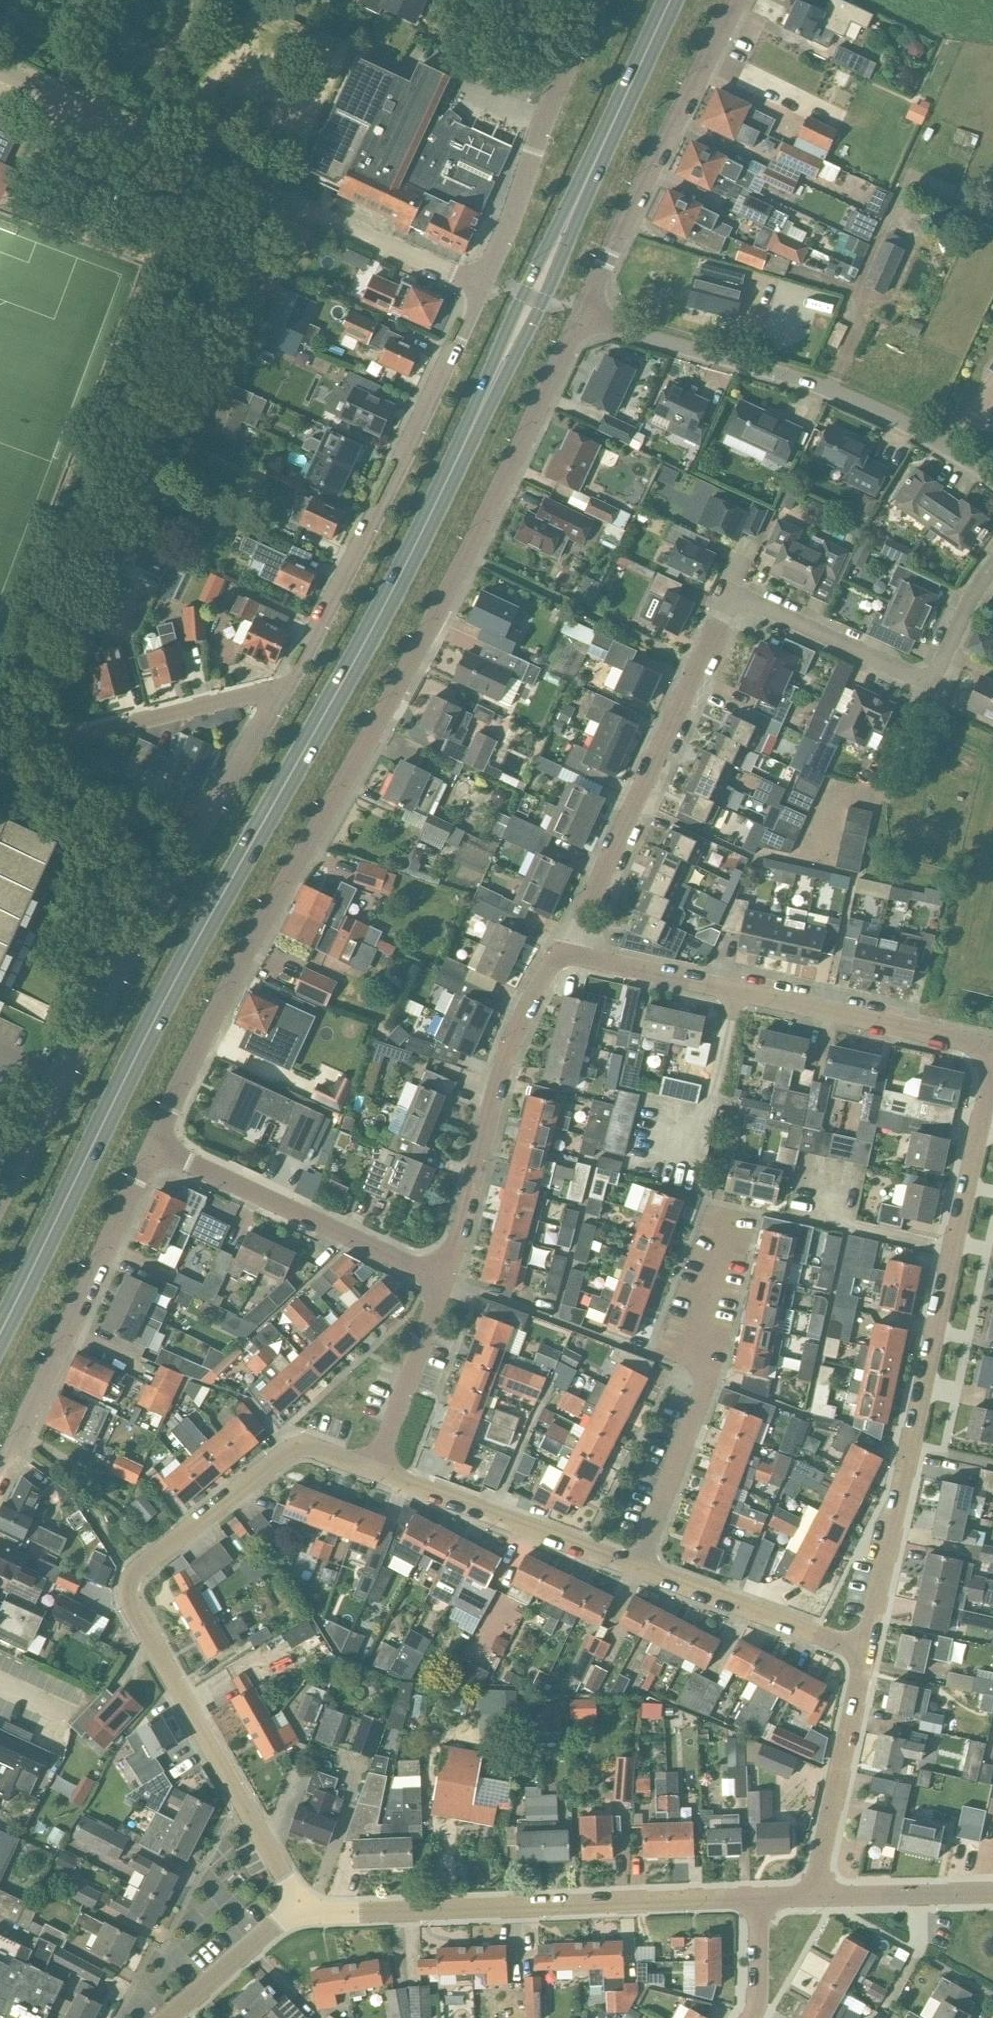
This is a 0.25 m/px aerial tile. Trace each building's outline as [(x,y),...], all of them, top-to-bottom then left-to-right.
[(358,4),(381,14),(384,7),(410,19),(419,0),(360,0),(358,4)] [(841,0),(831,0),(826,11),(814,5),(812,9),(798,2),(785,29),(813,42),(820,27),(844,38),(852,22),(868,30),(874,16),(841,0)] [(315,31),(310,42),(332,51),(337,40),(315,31)] [(839,46),(832,62),(870,80),(877,64),(839,46)] [(412,85),(359,60),(308,170),(314,173),(311,180),(340,193),(339,195),(399,223),(396,229),(409,235),(412,228),(427,235),(426,237),(465,255),(475,232),(475,231),(482,215),(481,215),(496,184),(491,182),(495,175),(499,177),(513,148),(445,117),(444,116),(441,119),(435,113),(450,79),(421,65),(412,85)] [(762,132),(762,133),(770,137),(777,121),(752,109),(753,107),(718,91),(710,107),(762,132)] [(914,102),(906,118),(922,126),(930,110),(932,104),(922,99),(920,105),(914,102)] [(762,132),(710,107),(702,124),(737,141),(737,139),(755,147),(762,133),(762,132)] [(4,168),(25,124),(0,112),(0,166),(4,168)] [(794,147),(825,162),(839,131),(808,117),(794,147)] [(757,173),(728,160),(693,143),(685,159),(745,187),(750,189),(757,173)] [(784,143),(777,160),(782,162),(803,172),(817,179),(818,177),(830,182),(833,182),(837,179),(841,169),(825,162),(794,147),(784,143)] [(745,187),(685,159),(678,174),(713,191),(730,199),(731,197),(739,200),(745,187)] [(798,182),(767,167),(761,180),(791,195),(798,182)] [(877,187),(865,212),(882,220),(893,194),(877,187)] [(670,192),(662,207),(727,239),(728,237),(729,238),(734,229),(718,221),(720,216),(704,209),(704,208),(670,192)] [(771,206),(746,195),(738,214),(762,225),(764,222),(783,231),(789,216),(770,208),(771,206)] [(720,253),(727,239),(662,207),(655,223),(689,240),(690,239),(720,253)] [(853,213),(844,232),(852,236),(871,245),(880,226),(861,217),(853,213)] [(314,234),(285,221),(278,238),(307,251),(314,234)] [(808,245),(775,230),(767,247),(800,262),(808,245)] [(868,244),(851,237),(845,250),(862,257),(868,244)] [(769,253),(743,243),(737,260),(762,270),(769,253)] [(904,252),(886,244),(866,287),(884,295),(904,252)] [(857,269),(840,261),(834,277),(852,284),(857,269)] [(833,278),(839,266),(830,263),(825,274),(833,278)] [(695,279),(688,306),(736,320),(744,292),(741,291),(745,276),(702,265),(698,280),(695,279)] [(400,287),(375,275),(363,300),(401,317),(402,315),(431,328),(439,310),(442,311),(445,303),(443,302),(444,299),(441,298),(443,295),(434,291),(433,294),(414,285),(413,289),(402,284),(400,287)] [(268,320),(304,336),(318,303),(282,288),(268,320)] [(396,332),(350,311),(341,332),(370,345),(385,351),(380,362),(384,364),(385,367),(390,369),(391,367),(409,375),(411,371),(414,373),(418,364),(415,362),(420,352),(402,344),(405,338),(395,334),(396,332)] [(295,356),(304,336),(268,320),(259,341),(295,356)] [(635,371),(605,357),(597,373),(598,374),(592,386),(589,384),(582,399),(615,415),(635,371)] [(382,386),(350,371),(342,389),(351,398),(342,418),(381,436),(383,432),(385,433),(389,431),(393,423),(392,420),(390,418),(395,407),(377,398),(382,386)] [(671,382),(656,415),(671,423),(668,429),(691,440),(702,445),(710,427),(700,421),(708,403),(709,401),(707,400),(696,395),(698,389),(687,384),(685,389),(671,382)] [(226,395),(220,407),(244,418),(243,421),(255,427),(267,399),(254,394),(231,384),(226,395)] [(742,402),(727,433),(769,453),(766,457),(784,466),(801,430),(742,402)] [(244,418),(220,407),(211,428),(235,438),(243,421),(244,418)] [(638,429),(606,415),(598,432),(630,446),(638,429)] [(854,439),(829,427),(815,458),(850,475),(847,482),(876,496),(888,471),(866,461),(871,452),(852,443),(854,439)] [(307,441),(305,447),(318,454),(352,470),(357,460),(362,462),(368,450),(362,448),(363,447),(329,431),(323,444),(312,439),(307,441)] [(600,447),(569,433),(560,453),(561,453),(556,463),(553,461),(545,477),(578,493),(600,447)] [(352,470),(318,454),(307,478),(341,494),(352,470)] [(663,466),(661,482),(678,484),(680,468),(663,466)] [(303,484),(270,468),(264,481),(298,496),(303,484)] [(929,529),(948,502),(937,495),(942,488),(917,470),(895,501),(897,502),(895,505),(929,529)] [(311,500),(303,496),(292,520),(301,524),(301,523),(334,538),(344,515),(345,514),(312,499),(311,500)] [(619,510),(592,498),(585,513),(607,524),(612,526),(619,510)] [(748,515),(712,499),(700,525),(738,543),(742,532),(756,538),(768,511),(753,505),(748,515)] [(593,522),(547,501),(538,518),(529,514),(518,539),(551,555),(560,536),(582,546),(593,522)] [(957,508),(948,502),(929,529),(963,553),(966,549),(967,550),(989,520),(963,502),(957,508)] [(772,575),(792,584),(808,548),(797,543),(802,531),(779,521),(767,549),(781,555),(772,575)] [(692,533),(671,523),(663,540),(676,546),(667,565),(703,581),(715,556),(688,544),(692,533)] [(612,526),(607,524),(599,542),(618,551),(627,533),(623,531),(612,526)] [(246,536),(240,549),(254,556),(252,559),(265,565),(260,575),(276,583),(308,597),(308,595),(309,595),(313,594),(315,588),(314,584),(313,584),(318,573),(308,569),(289,560),(290,557),(287,556),(246,536)] [(808,548),(792,584),(812,593),(821,574),(835,580),(847,552),(824,542),(814,537),(808,548)] [(871,550),(860,545),(852,564),(863,569),(871,550)] [(656,573),(619,556),(616,563),(652,580),(656,573)] [(899,590),(892,603),(928,620),(938,598),(918,589),(923,577),(898,566),(889,585),(899,590)] [(651,593),(640,617),(653,623),(653,624),(678,636),(693,604),(678,597),(683,585),(659,574),(651,593)] [(240,594),(231,613),(245,619),(235,642),(244,646),(242,651),(267,663),(269,658),(276,662),(283,647),(286,647),(288,647),(289,645),(290,643),(290,641),(289,639),(287,638),(289,634),(252,617),(259,602),(240,594)] [(486,642),(502,649),(513,654),(522,633),(511,628),(519,610),(484,594),(470,623),(491,632),(486,642)] [(918,642),(928,620),(892,603),(886,617),(877,613),(866,635),(891,647),(898,632),(918,642)] [(208,640),(206,607),(183,608),(186,642),(208,640)] [(591,647),(592,645),(597,633),(565,618),(558,632),(591,647)] [(978,628),(967,650),(988,660),(992,650),(992,636),(978,628)] [(138,656),(136,659),(138,667),(142,669),(151,667),(156,686),(184,679),(180,663),(184,662),(176,633),(161,637),(158,638),(157,634),(155,633),(146,636),(145,638),(145,641),(142,642),(145,654),(138,656)] [(597,633),(592,645),(608,652),(603,663),(614,668),(606,685),(617,691),(648,705),(661,677),(634,664),(639,653),(597,633)] [(750,665),(790,683),(796,670),(807,675),(818,652),(794,641),(788,653),(764,642),(760,649),(758,648),(750,665)] [(92,666),(96,684),(90,685),(94,700),(100,699),(100,700),(127,693),(123,678),(127,677),(122,658),(120,647),(105,651),(108,664),(96,667),(95,666),(92,666)] [(467,651),(455,679),(500,699),(511,704),(522,680),(533,685),(541,667),(530,662),(513,654),(502,649),(495,664),(467,651)] [(745,683),(741,691),(765,702),(759,714),(768,718),(784,725),(795,703),(792,702),(798,690),(789,685),(790,683),(750,665),(742,682),(745,683)] [(982,678),(968,709),(992,720),(992,683),(982,678)] [(596,738),(626,752),(638,727),(617,718),(623,706),(596,694),(585,719),(601,727),(596,738)] [(810,759),(804,767),(825,777),(839,747),(843,736),(865,746),(878,720),(886,724),(894,706),(891,704),(891,697),(877,698),(871,695),(869,700),(856,694),(846,715),(835,710),(823,739),(821,743),(810,759)] [(474,716),(434,698),(421,727),(448,739),(449,739),(462,745),(469,731),(467,730),(474,716)] [(722,735),(722,736),(750,749),(749,750),(755,753),(756,752),(762,754),(771,735),(778,738),(784,725),(768,718),(759,714),(751,710),(746,722),(731,716),(722,735)] [(498,743),(477,732),(463,763),(499,781),(503,772),(488,765),(498,743)] [(717,733),(708,753),(707,753),(736,766),(735,767),(740,770),(749,750),(750,749),(722,736),(722,735),(717,733)] [(218,749),(191,737),(179,764),(175,762),(167,782),(172,794),(184,799),(190,785),(200,790),(218,749)] [(573,744),(563,767),(562,768),(588,779),(594,767),(615,777),(626,752),(596,738),(590,751),(573,744)] [(152,743),(142,764),(158,772),(163,775),(170,761),(165,758),(168,750),(152,743)] [(727,786),(735,767),(736,766),(707,753),(708,753),(702,750),(692,770),(727,786)] [(562,768),(563,767),(540,757),(535,768),(557,778),(562,768)] [(444,782),(403,764),(387,800),(427,818),(444,782)] [(804,767),(799,779),(821,789),(826,777),(804,767)] [(684,788),(682,791),(689,794),(689,793),(717,805),(718,805),(723,807),(726,808),(735,790),(727,786),(692,770),(684,788)] [(793,791),(815,801),(821,789),(799,779),(793,791)] [(784,811),(785,808),(780,805),(787,790),(775,784),(766,803),(784,811)] [(583,790),(571,785),(560,809),(559,809),(593,825),(604,800),(583,790)] [(815,801),(793,791),(787,803),(809,813),(815,801)] [(689,793),(689,794),(677,819),(700,829),(703,823),(713,828),(723,807),(718,805),(717,805),(689,793)] [(549,833),(554,835),(582,848),(593,825),(559,809),(560,809),(549,804),(545,814),(555,819),(549,833)] [(849,807),(847,820),(870,825),(872,813),(849,807)] [(785,808),(784,811),(779,820),(801,830),(807,818),(785,808)] [(424,827),(422,830),(447,842),(447,843),(457,848),(465,831),(455,826),(430,815),(424,827)] [(512,819),(508,827),(530,838),(535,827),(513,816),(512,819)] [(69,849),(3,818),(0,824),(0,998),(69,849)] [(795,843),(801,830),(779,820),(774,832),(774,833),(795,843)] [(867,837),(870,825),(847,820),(844,832),(867,837)] [(662,851),(696,866),(708,841),(674,825),(662,851)] [(530,838),(508,827),(502,839),(525,849),(530,838)] [(790,855),(795,843),(774,833),(774,832),(767,828),(758,848),(790,855)] [(841,844),(865,849),(867,837),(844,832),(841,844)] [(407,872),(406,875),(409,875),(434,883),(438,884),(440,878),(436,876),(419,871),(424,856),(432,857),(432,855),(434,849),(429,847),(419,844),(407,872)] [(839,856),(862,861),(865,849),(841,844),(839,856)] [(656,848),(647,868),(682,884),(682,883),(687,885),(696,866),(662,851),(656,848)] [(862,861),(839,856),(836,868),(860,874),(862,861)] [(571,872),(538,857),(527,880),(560,895),(571,872)] [(763,867),(777,870),(779,862),(765,859),(763,867)] [(389,870),(361,862),(354,884),(382,893),(389,870)] [(798,867),(779,862),(777,870),(775,882),(794,886),(797,875),(798,867)] [(816,879),(818,871),(798,867),(797,875),(816,879)] [(673,903),(682,884),(647,868),(638,888),(644,891),(644,890),(672,903),(673,903)] [(731,880),(739,883),(744,873),(736,869),(731,880)] [(818,871),(816,879),(830,882),(832,874),(818,871)] [(550,919),(560,895),(527,880),(516,904),(550,919)] [(730,903),(739,883),(731,880),(722,900),(730,903)] [(301,886),(290,908),(365,943),(365,944),(378,950),(379,949),(393,956),(397,948),(380,939),(382,934),(369,927),(345,916),(357,889),(343,883),(334,901),(307,889),(302,886),(301,886)] [(892,887),(878,884),(876,892),(890,895),(892,887)] [(476,896),(474,899),(497,910),(503,898),(480,887),(476,896)] [(896,897),(910,900),(912,892),(898,888),(896,897)] [(644,890),(644,891),(635,911),(640,913),(640,912),(674,928),(674,927),(682,925),(687,915),(684,908),(673,903),(672,903),(644,890)] [(925,894),(912,892),(910,900),(924,902),(925,894)] [(474,899),(469,912),(490,922),(492,922),(497,910),(474,899)] [(723,918),(730,903),(722,900),(715,914),(723,918)] [(758,952),(766,916),(749,913),(751,903),(737,900),(722,932),(740,936),(738,948),(758,952)] [(365,943),(290,908),(280,931),(315,948),(316,946),(328,951),(326,955),(354,967),(365,944),(365,943)] [(786,921),(778,956),(798,960),(809,912),(790,908),(787,921),(786,921)] [(687,933),(674,927),(674,928),(640,912),(640,913),(631,933),(646,939),(639,953),(675,960),(687,933)] [(831,917),(809,912),(798,960),(819,965),(821,953),(834,955),(840,926),(829,923),(831,917)] [(778,956),(786,921),(766,916),(758,952),(778,956)] [(851,973),(872,977),(880,940),(861,936),(865,922),(850,918),(841,958),(854,960),(851,973)] [(490,922),(479,945),(487,948),(516,962),(527,938),(498,925),(492,922),(490,922)] [(721,934),(713,930),(707,943),(715,947),(721,934)] [(900,945),(892,981),(912,986),(916,970),(920,951),(932,954),(936,936),(923,933),(922,938),(903,934),(901,945),(900,945)] [(892,981),(900,945),(880,940),(872,977),(892,981)] [(516,962),(487,948),(476,972),(505,985),(516,962)] [(442,971),(465,981),(471,968),(448,958),(442,971)] [(306,968),(295,992),(327,1007),(338,983),(306,968)] [(465,981),(442,971),(436,983),(456,993),(459,994),(465,981)] [(455,994),(445,1017),(482,1035),(493,1012),(469,1001),(476,986),(465,981),(459,994),(456,993),(455,994)] [(237,1023),(236,1025),(248,1030),(241,1045),(277,1062),(300,1012),(281,1003),(252,990),(250,994),(247,992),(242,1002),(246,1004),(237,1023)] [(555,1007),(553,1017),(560,1019),(559,1019),(600,1029),(605,1007),(608,997),(583,991),(581,1001),(565,997),(562,1009),(555,1007)] [(632,1032),(631,1037),(629,1048),(628,1047),(619,1086),(637,1090),(646,1051),(641,1049),(644,1036),(658,1039),(655,1054),(668,1056),(671,1042),(672,1042),(678,1013),(651,1007),(645,1034),(633,1032),(632,1032)] [(619,1033),(631,1037),(632,1032),(633,1032),(636,1014),(624,1012),(619,1033)] [(678,1013),(672,1042),(700,1048),(706,1019),(678,1013)] [(482,1035),(445,1017),(434,1040),(471,1058),(482,1035)] [(600,1029),(559,1019),(557,1029),(550,1027),(548,1038),(554,1039),(587,1047),(589,1037),(597,1039),(600,1029)] [(777,1083),(787,1037),(764,1032),(758,1060),(767,1062),(762,1080),(776,1083),(777,1083)] [(629,1048),(631,1037),(619,1033),(616,1045),(628,1047),(629,1048)] [(435,1045),(411,1037),(407,1051),(431,1058),(435,1045)] [(772,1104),(769,1120),(803,1128),(807,1108),(787,1104),(792,1084),(795,1068),(805,1070),(811,1042),(788,1037),(777,1083),(776,1083),(771,1104),(772,1104)] [(549,1060),(582,1068),(584,1058),(592,1060),(594,1049),(587,1047),(554,1039),(552,1050),(545,1048),(542,1058),(549,1060)] [(413,1053),(376,1041),(372,1052),(409,1065),(413,1053)] [(847,1101),(857,1052),(835,1047),(828,1076),(839,1079),(834,1098),(847,1101)] [(881,1058),(857,1052),(847,1101),(860,1104),(864,1084),(875,1087),(881,1058)] [(609,1074),(618,1077),(623,1056),(613,1054),(609,1074)] [(598,1072),(582,1068),(549,1060),(546,1070),(540,1068),(537,1078),(576,1088),(579,1077),(596,1082),(598,1072)] [(885,1090),(884,1097),(882,1108),(933,1119),(936,1103),(956,1107),(963,1076),(928,1068),(922,1098),(885,1090)] [(427,1070),(410,1111),(436,1122),(447,1097),(451,1099),(458,1082),(427,1070)] [(322,1116),(229,1073),(209,1118),(244,1134),(255,1110),(291,1126),(280,1151),(301,1161),(322,1116)] [(320,1081),(313,1097),(342,1110),(355,1080),(338,1073),(332,1086),(320,1081)] [(615,1094),(618,1077),(609,1074),(605,1092),(615,1094)] [(669,1078),(665,1097),(698,1104),(702,1086),(669,1078)] [(805,1128),(818,1131),(821,1132),(821,1131),(825,1113),(826,1113),(832,1085),(813,1081),(812,1088),(807,1108),(803,1128),(805,1128)] [(616,1100),(638,1106),(641,1095),(619,1090),(616,1100)] [(857,1139),(859,1139),(874,1142),(877,1127),(877,1128),(882,1108),(884,1097),(868,1094),(857,1139)] [(524,1097),(522,1107),(526,1108),(523,1120),(554,1128),(568,1131),(572,1118),(557,1114),(560,1105),(529,1097),(528,1098),(524,1097)] [(747,1115),(769,1120),(772,1104),(771,1104),(743,1097),(739,1113),(747,1115)] [(606,1140),(609,1130),(611,1120),(614,1110),(615,1105),(594,1099),(585,1135),(599,1138),(606,1140)] [(616,1100),(615,1105),(614,1110),(636,1116),(638,1106),(616,1100)] [(396,1135),(390,1151),(424,1165),(431,1148),(426,1146),(436,1122),(410,1111),(399,1107),(391,1129),(391,1133),(396,1135)] [(614,1110),(611,1120),(633,1126),(636,1116),(614,1110)] [(747,1115),(739,1113),(732,1112),(727,1136),(742,1139),(747,1115)] [(901,1112),(897,1132),(898,1132),(914,1136),(908,1164),(942,1171),(949,1142),(929,1138),(933,1119),(901,1112)] [(548,1151),(554,1128),(523,1120),(517,1143),(548,1151)] [(611,1120),(609,1130),(630,1136),(633,1126),(611,1120)] [(803,1128),(769,1120),(767,1128),(789,1133),(786,1148),(799,1151),(805,1128),(803,1128)] [(346,1152),(353,1135),(335,1127),(328,1144),(346,1152)] [(813,1154),(818,1131),(805,1128),(799,1151),(813,1154)] [(609,1130),(606,1140),(628,1146),(630,1136),(609,1130)] [(818,1131),(813,1154),(827,1157),(832,1133),(821,1131),(821,1132),(818,1131)] [(846,1136),(832,1133),(827,1157),(840,1160),(846,1136)] [(585,1135),(580,1153),(594,1156),(596,1149),(604,1151),(606,1140),(599,1138),(585,1135)] [(859,1139),(857,1139),(846,1136),(840,1160),(854,1163),(859,1139)] [(874,1142),(859,1139),(854,1163),(868,1166),(874,1142)] [(625,1156),(628,1146),(606,1140),(604,1151),(625,1156)] [(548,1151),(517,1143),(511,1166),(554,1177),(557,1164),(546,1161),(548,1151)] [(424,1165),(390,1151),(389,1151),(381,1147),(379,1151),(375,1151),(375,1164),(373,1168),(372,1168),(363,1192),(386,1201),(390,1191),(422,1204),(436,1169),(424,1165)] [(597,1169),(620,1175),(624,1162),(600,1156),(597,1169)] [(733,1161),(726,1192),(751,1197),(758,1166),(759,1166),(760,1160),(751,1158),(749,1164),(733,1161)] [(573,1181),(587,1185),(592,1166),(578,1162),(573,1181)] [(758,1166),(751,1197),(776,1202),(781,1178),(793,1180),(795,1167),(775,1163),(773,1169),(759,1166),(758,1166)] [(554,1177),(511,1166),(505,1190),(537,1197),(540,1186),(551,1188),(554,1177)] [(316,1198),(325,1178),(306,1170),(297,1190),(316,1198)] [(595,1178),(590,1196),(604,1199),(608,1183),(609,1181),(595,1178)] [(587,1185),(573,1181),(569,1199),(582,1202),(587,1185)] [(938,1191),(910,1185),(905,1208),(882,1203),(878,1222),(902,1228),(904,1217),(931,1222),(938,1191)] [(147,1216),(191,1235),(220,1249),(231,1226),(202,1212),(208,1197),(202,1194),(185,1186),(179,1200),(159,1191),(157,1196),(154,1194),(150,1203),(153,1204),(147,1216)] [(644,1214),(674,1225),(683,1203),(645,1189),(637,1211),(644,1214)] [(537,1197),(505,1190),(500,1212),(540,1222),(543,1210),(534,1208),(537,1197)] [(604,1199),(590,1196),(586,1213),(600,1217),(604,1199)] [(561,1227),(575,1231),(580,1212),(567,1208),(561,1227)] [(494,1235),(534,1245),(540,1222),(500,1212),(494,1235)] [(674,1225),(644,1214),(636,1236),(666,1247),(674,1225)] [(191,1235),(147,1216),(142,1227),(140,1226),(136,1235),(138,1237),(137,1241),(165,1254),(169,1245),(184,1251),(191,1235)] [(934,1234),(935,1224),(905,1218),(903,1228),(934,1234)] [(806,1265),(814,1228),(778,1220),(775,1233),(765,1231),(760,1255),(792,1261),(806,1265)] [(578,1242),(592,1245),(597,1226),(583,1223),(578,1242)] [(570,1248),(575,1231),(561,1227),(557,1245),(570,1248)] [(260,1271),(272,1244),(250,1233),(237,1259),(233,1257),(225,1272),(241,1279),(245,1271),(258,1277),(261,1272),(260,1271)] [(494,1235),(488,1258),(520,1266),(529,1268),(534,1245),(494,1235)] [(855,1278),(876,1282),(916,1291),(922,1267),(890,1260),(887,1271),(858,1265),(859,1259),(862,1260),(864,1250),(867,1238),(850,1235),(847,1246),(841,1274),(855,1277),(855,1278)] [(666,1247),(636,1236),(628,1259),(658,1270),(666,1247)] [(588,1263),(592,1245),(578,1242),(574,1259),(588,1263)] [(295,1255),(272,1244),(260,1271),(261,1272),(283,1282),(295,1255)] [(351,1290),(359,1283),(350,1272),(361,1261),(346,1254),(330,1268),(351,1290)] [(554,1254),(550,1273),(563,1276),(568,1258),(554,1254)] [(787,1284),(792,1261),(760,1255),(755,1278),(787,1285),(787,1284)] [(650,1292),(658,1270),(628,1259),(623,1257),(618,1269),(624,1270),(620,1281),(650,1292)] [(520,1266),(488,1258),(482,1282),(514,1290),(520,1266)] [(341,1320),(360,1340),(380,1321),(361,1301),(351,1290),(330,1268),(323,1274),(333,1286),(343,1297),(341,1299),(351,1310),(341,1320)] [(572,1268),(567,1288),(580,1292),(585,1272),(572,1268)] [(820,1272),(817,1286),(832,1289),(836,1271),(821,1268),(820,1272)] [(211,1271),(205,1285),(199,1297),(221,1308),(225,1298),(218,1294),(225,1278),(211,1271)] [(173,1286),(179,1289),(199,1297),(205,1285),(179,1273),(173,1286)] [(559,1294),(563,1276),(550,1273),(545,1291),(559,1294)] [(834,1306),(857,1311),(860,1297),(851,1295),(855,1278),(855,1277),(841,1274),(834,1306)] [(129,1277),(116,1303),(163,1324),(168,1312),(150,1303),(156,1291),(174,1299),(179,1289),(173,1286),(152,1276),(147,1285),(129,1277)] [(755,1278),(750,1301),(788,1310),(790,1301),(805,1305),(808,1294),(802,1293),(803,1288),(793,1286),(787,1284),(787,1285),(755,1278)] [(650,1292),(620,1281),(616,1292),(605,1288),(602,1298),(601,1299),(642,1314),(650,1292)] [(382,1282),(361,1302),(380,1321),(388,1313),(392,1316),(403,1305),(400,1302),(395,1296),(382,1282)] [(876,1282),(874,1292),(882,1294),(879,1307),(911,1314),(916,1291),(876,1282)] [(576,1308),(580,1292),(567,1288),(562,1304),(559,1318),(582,1326),(587,1310),(576,1308)] [(601,1299),(602,1298),(593,1295),(589,1308),(607,1314),(603,1326),(634,1337),(642,1314),(601,1299)] [(279,1308),(269,1296),(244,1318),(259,1325),(279,1308)] [(811,1315),(825,1318),(829,1299),(815,1296),(811,1315)] [(340,1358),(360,1340),(341,1320),(332,1328),(322,1316),(318,1319),(298,1298),(291,1306),(299,1315),(340,1358)] [(476,1340),(505,1350),(513,1329),(522,1332),(525,1324),(530,1315),(492,1301),(486,1317),(484,1316),(476,1340)] [(750,1301),(745,1325),(776,1331),(785,1333),(790,1334),(794,1311),(788,1310),(750,1301)] [(163,1324),(116,1303),(104,1329),(147,1349),(147,1348),(146,1347),(153,1331),(158,1333),(163,1324)] [(857,1311),(834,1306),(827,1338),(841,1341),(845,1322),(854,1324),(857,1311)] [(299,1315),(292,1322),(314,1345),(301,1356),(320,1377),(340,1358),(299,1315)] [(825,1318),(811,1315),(807,1333),(821,1336),(825,1318)] [(876,1323),(871,1347),(903,1354),(908,1330),(876,1323)] [(745,1325),(740,1348),(771,1355),(771,1353),(780,1355),(785,1333),(776,1331),(745,1325)] [(841,1341),(827,1338),(823,1356),(837,1359),(841,1341)] [(497,1373),(505,1350),(476,1340),(467,1362),(497,1373)] [(806,1342),(801,1362),(815,1365),(819,1345),(806,1342)] [(561,1352),(542,1344),(535,1361),(555,1368),(561,1352)] [(262,1353),(261,1353),(300,1395),(320,1377),(301,1356),(292,1365),(282,1354),(280,1356),(269,1346),(262,1353)] [(866,1370),(897,1377),(903,1354),(871,1347),(871,1348),(863,1346),(858,1368),(866,1369),(866,1370)] [(608,1386),(636,1400),(647,1378),(656,1362),(616,1347),(615,1352),(610,1361),(619,1365),(608,1386)] [(583,1356),(567,1348),(560,1361),(577,1370),(583,1356)] [(781,1368),(783,1356),(771,1353),(771,1355),(740,1348),(734,1372),(744,1374),(741,1387),(769,1397),(773,1377),(766,1376),(769,1365),(781,1368)] [(116,1368),(80,1351),(66,1382),(117,1404),(125,1385),(111,1379),(116,1368)] [(265,1374),(248,1390),(267,1414),(275,1408),(280,1414),(300,1395),(261,1353),(248,1366),(258,1376),(263,1371),(265,1374)] [(974,1383),(979,1384),(978,1386),(992,1389),(992,1359),(984,1357),(981,1371),(976,1370),(974,1383)] [(213,1371),(185,1359),(179,1372),(202,1381),(213,1371)] [(497,1373),(467,1362),(459,1385),(488,1396),(492,1384),(504,1389),(504,1391),(525,1399),(530,1386),(505,1377),(497,1373)] [(801,1362),(798,1379),(811,1382),(815,1365),(801,1362)] [(534,1373),(510,1364),(505,1377),(530,1386),(534,1373)] [(821,1365),(817,1384),(831,1387),(836,1368),(821,1365)] [(184,1376),(162,1366),(152,1386),(146,1383),(136,1405),(165,1418),(184,1376)] [(897,1377),(866,1370),(863,1382),(852,1379),(849,1391),(892,1400),(897,1377)] [(190,1382),(185,1391),(195,1402),(203,1386),(190,1382)] [(831,1387),(817,1384),(811,1413),(834,1419),(837,1407),(827,1404),(831,1387)] [(484,1407),(488,1396),(459,1385),(450,1408),(480,1419),(480,1418),(492,1422),(492,1423),(515,1432),(520,1420),(484,1407)] [(602,1398),(597,1408),(625,1422),(636,1400),(608,1386),(602,1398)] [(586,1429),(614,1443),(625,1422),(572,1395),(572,1394),(566,1391),(558,1407),(579,1418),(582,1413),(592,1418),(586,1429)] [(853,1427),(860,1431),(870,1436),(873,1421),(887,1424),(892,1400),(849,1391),(847,1402),(858,1405),(853,1427)] [(723,1432),(753,1443),(761,1420),(770,1423),(773,1415),(777,1407),(743,1394),(736,1411),(732,1409),(723,1432)] [(60,1396),(47,1424),(75,1437),(88,1443),(104,1409),(91,1403),(88,1409),(60,1396)] [(238,1420),(220,1434),(240,1458),(259,1442),(255,1438),(265,1429),(242,1402),(238,1405),(231,1411),(238,1420)] [(471,1442),(480,1419),(450,1408),(442,1431),(471,1442)] [(537,1430),(547,1435),(557,1412),(546,1408),(537,1430)] [(967,1438),(992,1443),(992,1412),(973,1408),(967,1438)] [(815,1414),(812,1426),(838,1433),(837,1435),(831,1447),(844,1454),(837,1467),(842,1469),(842,1468),(870,1482),(882,1460),(853,1445),(860,1431),(853,1427),(842,1422),(834,1419),(815,1414)] [(792,1416),(779,1451),(793,1456),(797,1444),(802,1446),(810,1423),(792,1416)] [(221,1474),(240,1458),(220,1434),(209,1443),(188,1418),(180,1424),(221,1474)] [(515,1432),(492,1423),(486,1438),(510,1447),(515,1432)] [(547,1436),(603,1465),(614,1443),(586,1429),(580,1440),(571,1435),(572,1433),(553,1423),(547,1436)] [(183,1465),(203,1489),(221,1474),(180,1424),(171,1432),(192,1457),(183,1465)] [(471,1442),(442,1431),(433,1454),(456,1462),(453,1470),(469,1476),(472,1467),(463,1464),(471,1442)] [(723,1432),(715,1455),(783,1480),(791,1457),(777,1452),(773,1465),(761,1461),(762,1459),(749,1454),(753,1443),(723,1432)] [(564,1472),(592,1486),(603,1465),(547,1436),(540,1448),(560,1458),(561,1455),(570,1460),(564,1472)] [(498,1450),(486,1481),(502,1488),(514,1456),(498,1450)] [(518,1470),(530,1475),(538,1457),(526,1452),(518,1470)] [(145,1467),(120,1455),(112,1474),(136,1486),(145,1467)] [(715,1455),(707,1478),(737,1489),(741,1478),(753,1482),(753,1479),(780,1489),(783,1480),(715,1455)] [(799,1461),(794,1471),(821,1485),(822,1484),(826,1475),(799,1461)] [(184,1505),(203,1489),(183,1465),(164,1481),(158,1474),(151,1480),(162,1492),(169,1487),(184,1505)] [(842,1468),(842,1469),(831,1489),(831,1490),(859,1504),(870,1482),(842,1468)] [(820,1512),(848,1526),(859,1504),(831,1490),(831,1489),(822,1484),(821,1485),(794,1471),(790,1479),(827,1498),(820,1510),(820,1512)] [(592,1486),(564,1472),(553,1493),(539,1486),(531,1501),(547,1510),(548,1508),(565,1517),(572,1504),(581,1509),(592,1486)] [(22,1476),(9,1504),(6,1502),(0,1514),(0,1531),(7,1534),(4,1540),(19,1548),(25,1536),(46,1546),(46,1545),(60,1552),(66,1539),(31,1523),(35,1516),(33,1515),(43,1493),(22,1476)] [(707,1478),(698,1500),(764,1524),(768,1515),(751,1509),(752,1507),(745,1504),(733,1500),(737,1489),(707,1478)] [(945,1481),(938,1509),(967,1515),(981,1518),(984,1505),(985,1505),(988,1492),(975,1489),(974,1488),(945,1481)] [(304,1532),(308,1522),(307,1522),(318,1494),(295,1485),(286,1508),(279,1505),(273,1520),(304,1532)] [(330,1531),(341,1502),(318,1494),(307,1522),(308,1522),(330,1531)] [(157,1513),(143,1496),(132,1504),(147,1522),(157,1513)] [(698,1500),(690,1523),(720,1534),(724,1521),(761,1534),(764,1524),(698,1500)] [(363,1511),(341,1502),(330,1531),(331,1531),(326,1543),(325,1543),(319,1558),(329,1562),(340,1535),(353,1539),(363,1511)] [(788,1512),(784,1520),(784,1521),(837,1548),(848,1526),(820,1512),(820,1510),(810,1505),(802,1520),(788,1512)] [(967,1515),(938,1509),(932,1537),(962,1543),(976,1546),(979,1532),(964,1529),(967,1515)] [(353,1539),(348,1551),(369,1558),(355,1595),(367,1600),(368,1598),(379,1576),(383,1564),(386,1557),(395,1532),(383,1528),(387,1520),(363,1511),(353,1539)] [(281,1537),(262,1513),(250,1523),(269,1546),(281,1537)] [(409,1529),(401,1525),(390,1554),(416,1568),(423,1554),(438,1526),(416,1515),(409,1529)] [(787,1551),(825,1570),(837,1548),(784,1521),(784,1520),(774,1515),(769,1526),(793,1538),(787,1551)] [(690,1523),(682,1546),(687,1548),(683,1560),(715,1572),(722,1551),(714,1548),(720,1534),(690,1523)] [(459,1538),(438,1526),(423,1554),(434,1560),(428,1571),(430,1572),(423,1586),(432,1590),(459,1538)] [(466,1577),(481,1549),(459,1538),(432,1590),(430,1593),(452,1604),(466,1577)] [(319,1558),(325,1543),(317,1540),(312,1555),(319,1558)] [(775,1544),(763,1540),(755,1560),(748,1578),(761,1583),(775,1544)] [(755,1546),(743,1541),(729,1576),(741,1581),(755,1546)] [(28,1603),(40,1578),(55,1585),(56,1583),(77,1593),(83,1578),(63,1568),(62,1569),(26,1553),(25,1555),(0,1543),(0,1573),(10,1578),(3,1592),(8,1594),(28,1603)] [(210,1550),(224,1569),(233,1561),(219,1543),(210,1550)] [(983,1545),(980,1560),(992,1563),(992,1547),(983,1545)] [(503,1560),(481,1549),(466,1577),(452,1604),(482,1620),(496,1592),(488,1587),(503,1560)] [(224,1569),(210,1550),(190,1566),(191,1568),(197,1575),(204,1584),(224,1569)] [(814,1593),(825,1570),(787,1551),(775,1573),(814,1593)] [(924,1577),(992,1592),(992,1582),(987,1581),(987,1578),(972,1575),(975,1564),(964,1562),(964,1561),(929,1554),(924,1577)] [(536,1595),(550,1567),(528,1556),(508,1594),(530,1605),(535,1595),(536,1595)] [(114,1569),(92,1560),(84,1578),(106,1587),(114,1569)] [(571,1578),(550,1567),(536,1595),(547,1601),(542,1611),(552,1616),(571,1578)] [(197,1575),(191,1568),(175,1577),(184,1594),(175,1598),(192,1628),(213,1617),(196,1586),(195,1587),(190,1578),(197,1575)] [(339,1572),(324,1568),(320,1580),(335,1585),(339,1572)] [(919,1600),(964,1610),(966,1600),(992,1605),(992,1592),(924,1577),(919,1600)] [(579,1617),(593,1589),(571,1578),(552,1616),(544,1631),(553,1635),(565,1610),(578,1617),(579,1617)] [(615,1600),(593,1589),(579,1617),(601,1628),(615,1600)] [(28,1603),(8,1594),(3,1604),(0,1603),(0,1639),(27,1652),(45,1612),(28,1604),(28,1603)] [(63,1594),(52,1615),(77,1628),(88,1633),(94,1636),(99,1638),(102,1632),(91,1627),(98,1612),(63,1594)] [(643,1637),(657,1609),(636,1597),(621,1625),(643,1637)] [(919,1600),(914,1624),(947,1631),(950,1619),(961,1621),(961,1624),(992,1631),(992,1616),(964,1610),(919,1600)] [(651,1673),(679,1620),(657,1609),(643,1637),(653,1642),(647,1652),(649,1653),(641,1668),(651,1673)] [(220,1629),(213,1617),(192,1628),(209,1658),(240,1641),(238,1636),(249,1629),(242,1616),(220,1629)] [(296,1648),(319,1632),(310,1619),(287,1635),(296,1648)] [(342,1653),(352,1631),(330,1620),(327,1628),(342,1653)] [(685,1659),(700,1631),(679,1620),(651,1673),(658,1677),(666,1662),(669,1663),(674,1653),(685,1659)] [(88,1633),(77,1628),(73,1637),(89,1645),(94,1636),(88,1633)] [(352,1631),(342,1653),(355,1659),(365,1637),(352,1631)] [(722,1642),(700,1631),(685,1659),(707,1670),(722,1642)] [(954,1640),(915,1631),(914,1638),(903,1635),(897,1665),(924,1671),(928,1656),(949,1660),(954,1640)] [(588,1652),(596,1656),(604,1641),(595,1636),(588,1652)] [(405,1640),(400,1650),(390,1670),(405,1675),(419,1647),(405,1640)] [(727,1667),(748,1679),(763,1652),(741,1640),(727,1667)] [(612,1645),(604,1641),(596,1656),(604,1660),(612,1645)] [(375,1665),(390,1670),(400,1650),(386,1643),(375,1665)] [(748,1731),(784,1663),(763,1652),(748,1679),(759,1685),(747,1707),(744,1706),(734,1724),(748,1731)] [(490,1673),(461,1659),(450,1681),(485,1684),(490,1673)] [(791,1702),(805,1674),(784,1663),(748,1731),(760,1738),(782,1697),(791,1702)] [(609,1672),(596,1665),(584,1688),(597,1694),(609,1672)] [(992,1697),(992,1696),(992,1673),(979,1670),(978,1677),(975,1677),(972,1692),(983,1695),(992,1697)] [(249,1730),(270,1717),(253,1687),(252,1688),(242,1671),(232,1677),(241,1694),(232,1700),(249,1730)] [(806,1674),(791,1702),(811,1713),(807,1721),(815,1726),(827,1704),(820,1700),(827,1686),(818,1681),(820,1677),(809,1672),(807,1675),(806,1674)] [(695,1673),(679,1704),(694,1711),(710,1680),(695,1673)] [(631,1680),(620,1675),(611,1694),(624,1694),(631,1680)] [(710,1680),(694,1711),(710,1717),(725,1688),(710,1680)] [(413,1685),(403,1683),(393,1712),(408,1715),(413,1685)] [(893,1683),(887,1711),(912,1717),(912,1716),(922,1718),(920,1729),(940,1734),(944,1716),(925,1712),(929,1691),(918,1688),(893,1683)] [(326,1691),(313,1686),(306,1694),(305,1693),(296,1717),(314,1724),(326,1691)] [(77,1719),(71,1726),(82,1737),(88,1731),(104,1746),(109,1740),(141,1707),(122,1689),(101,1712),(93,1704),(107,1689),(107,1688),(92,1703),(77,1719)] [(518,1692),(506,1692),(508,1718),(515,1718),(515,1710),(519,1710),(518,1692)] [(980,1709),(992,1712),(992,1697),(983,1695),(980,1709)] [(572,1700),(572,1718),(582,1718),(582,1700),(572,1700)] [(644,1717),(663,1718),(664,1703),(645,1702),(644,1717)] [(553,1723),(552,1704),(538,1705),(540,1724),(553,1723)] [(350,1717),(328,1709),(317,1740),(339,1748),(350,1717)] [(385,1722),(364,1715),(351,1752),(372,1759),(385,1722)] [(270,1717),(249,1730),(266,1759),(298,1741),(289,1725),(278,1731),(271,1719),(270,1717)] [(135,1754),(125,1759),(142,1787),(165,1773),(156,1758),(177,1745),(161,1718),(139,1731),(126,1739),(135,1754)] [(817,1743),(777,1725),(769,1739),(811,1758),(817,1743)] [(712,1743),(711,1730),(699,1730),(699,1743),(712,1743)] [(9,1802),(15,1789),(29,1796),(29,1795),(49,1754),(24,1742),(14,1737),(0,1731),(0,1797),(9,1802)] [(882,1736),(875,1766),(899,1772),(903,1756),(922,1761),(927,1736),(907,1732),(905,1741),(882,1736)] [(748,1798),(745,1739),(728,1740),(730,1779),(736,1779),(737,1799),(748,1798)] [(799,1759),(747,1739),(749,1760),(754,1764),(790,1779),(799,1759)] [(484,1753),(444,1746),(432,1816),(495,1827),(499,1804),(513,1806),(512,1782),(480,1776),(484,1753)] [(356,1867),(385,1866),(384,1825),(379,1825),(389,1777),(386,1776),(390,1758),(376,1755),(345,1841),(355,1841),(356,1867)] [(635,1759),(617,1757),(615,1801),(632,1802),(635,1759)] [(928,1788),(932,1771),(933,1765),(921,1763),(916,1785),(928,1788)] [(979,1781),(990,1784),(991,1783),(992,1772),(992,1765),(983,1763),(979,1781)] [(966,1765),(963,1777),(978,1780),(981,1768),(966,1765)] [(339,1780),(315,1771),(307,1792),(316,1795),(311,1809),(300,1805),(291,1831),(328,1845),(345,1800),(337,1797),(339,1792),(335,1790),(339,1780)] [(132,1793),(131,1793),(127,1796),(137,1801),(159,1812),(174,1787),(165,1773),(142,1787),(132,1793)] [(667,1778),(669,1856),(694,1855),(693,1823),(680,1824),(678,1773),(667,1773),(667,1778)] [(84,1806),(96,1780),(83,1774),(71,1800),(84,1806)] [(652,1797),(651,1775),(636,1776),(637,1797),(652,1797)] [(391,1789),(384,1825),(385,1866),(413,1865),(412,1839),(410,1839),(410,1824),(423,1824),(422,1788),(421,1776),(394,1777),(391,1789)] [(866,1810),(859,1841),(884,1846),(884,1845),(898,1849),(905,1819),(905,1818),(912,1785),(897,1782),(873,1777),(873,1778),(897,1783),(892,1808),(890,1815),(866,1810)] [(669,1856),(667,1778),(656,1779),(657,1824),(643,1825),(644,1857),(669,1856)] [(519,1861),(544,1860),(542,1796),(542,1787),(527,1788),(528,1823),(518,1823),(519,1861)] [(183,1808),(176,1822),(199,1833),(212,1808),(175,1789),(169,1801),(183,1808)] [(542,1796),(544,1860),(569,1859),(568,1831),(557,1832),(557,1822),(559,1822),(558,1795),(542,1796)] [(774,1824),(773,1799),(750,1799),(751,1841),(760,1840),(760,1852),(790,1851),(789,1824),(774,1824)] [(956,1837),(980,1843),(987,1811),(963,1806),(956,1837)] [(710,1810),(701,1810),(702,1832),(709,1832),(710,1854),(741,1853),(740,1830),(740,1819),(723,1820),(723,1815),(710,1815),(710,1810)] [(157,1812),(141,1844),(160,1854),(164,1847),(187,1859),(199,1833),(176,1822),(157,1812)] [(130,1839),(84,1815),(73,1837),(119,1861),(130,1839)] [(622,1831),(621,1815),(582,1816),(583,1859),(614,1858),(613,1831),(622,1831)] [(898,1849),(898,1850),(938,1859),(945,1827),(905,1818),(905,1819),(898,1849)] [(17,1837),(0,1829),(0,1873),(17,1837)] [(80,1861),(62,1852),(56,1864),(73,1874),(80,1861)] [(142,1889),(165,1901),(178,1875),(135,1854),(130,1864),(150,1873),(142,1889)] [(103,1892),(72,1877),(63,1893),(94,1909),(103,1892)] [(18,1924),(28,1902),(0,1889),(0,1915),(18,1924)] [(165,1901),(142,1889),(134,1904),(114,1894),(109,1905),(152,1926),(165,1901)] [(39,1907),(28,1902),(18,1924),(65,1946),(70,1935),(47,1924),(46,1926),(33,1921),(39,1907)] [(107,1924),(82,1911),(76,1924),(101,1937),(94,1950),(121,1964),(135,1938),(107,1923),(107,1924)] [(33,1949),(0,1933),(0,2013),(3,2015),(33,1949)] [(3,2015),(10,2017),(48,2017),(65,1981),(45,1972),(58,1945),(40,1936),(33,1949),(3,2015)] [(685,1937),(671,1938),(672,1947),(685,1946),(685,1937)] [(697,1961),(721,1961),(721,1937),(696,1938),(697,1961)] [(877,1955),(868,1950),(845,1937),(833,1959),(856,1972),(865,1977),(877,1955)] [(589,1944),(590,1976),(591,1976),(591,1986),(606,1986),(606,1991),(608,1991),(608,2013),(607,2017),(624,2017),(630,2008),(638,1993),(638,1983),(625,1983),(625,1980),(624,1942),(589,1944)] [(538,1956),(535,1957),(536,1968),(555,1968),(555,1969),(574,1969),(574,1977),(590,1976),(589,1944),(554,1945),(555,1956),(538,1956)] [(45,1972),(65,1981),(70,1971),(98,1986),(105,1971),(76,1957),(77,1955),(58,1945),(45,1972)] [(473,1973),(474,1973),(488,1973),(488,1984),(509,1983),(507,1947),(472,1948),(473,1973)] [(474,1981),(474,1973),(473,1973),(472,1948),(437,1949),(438,1961),(418,1962),(419,1974),(438,1973),(438,1975),(458,1974),(458,1982),(474,1981)] [(905,1962),(897,1957),(894,1956),(890,1963),(901,1969),(905,1962)] [(350,1991),(349,1991),(351,1999),(367,1996),(366,1988),(393,1983),(389,1961),(380,1962),(380,1959),(345,1966),(350,1991)] [(856,1972),(833,1959),(821,1980),(844,1993),(856,1972)] [(696,1983),(696,1994),(705,1997),(713,1999),(717,1985),(721,1985),(721,1961),(697,1961),(697,1983),(696,1983)] [(650,1962),(638,1962),(637,1981),(650,1984),(650,1962)] [(336,1994),(349,1991),(350,1991),(345,1966),(311,1972),(318,2008),(338,2004),(336,1994)] [(540,1977),(525,1978),(528,2017),(542,2017),(540,1977)] [(970,2016),(969,2015),(976,2003),(969,1999),(972,1993),(943,1977),(932,1996),(942,2002),(934,2017),(969,2017),(970,2016)] [(821,1980),(809,2001),(832,2014),(832,2013),(841,2017),(848,2005),(840,2001),(844,1993),(821,1980)] [(82,1981),(76,1993),(79,1995),(67,2017),(93,2017),(101,2004),(90,1999),(96,1988),(82,1981)] [(234,2002),(248,2017),(259,2017),(261,2016),(263,2017),(308,2017),(286,1993),(276,2002),(258,1982),(234,2002)] [(888,1991),(875,1983),(869,1993),(882,2000),(888,1991)] [(411,1986),(412,2017),(433,2017),(431,1985),(411,1986)] [(407,1988),(387,1990),(391,2017),(411,2017),(407,1988)] [(708,2017),(712,2003),(694,1999),(692,2008),(690,2008),(685,2017),(708,2017)] [(832,2014),(809,2001),(800,2017),(830,2017),(832,2014)]
